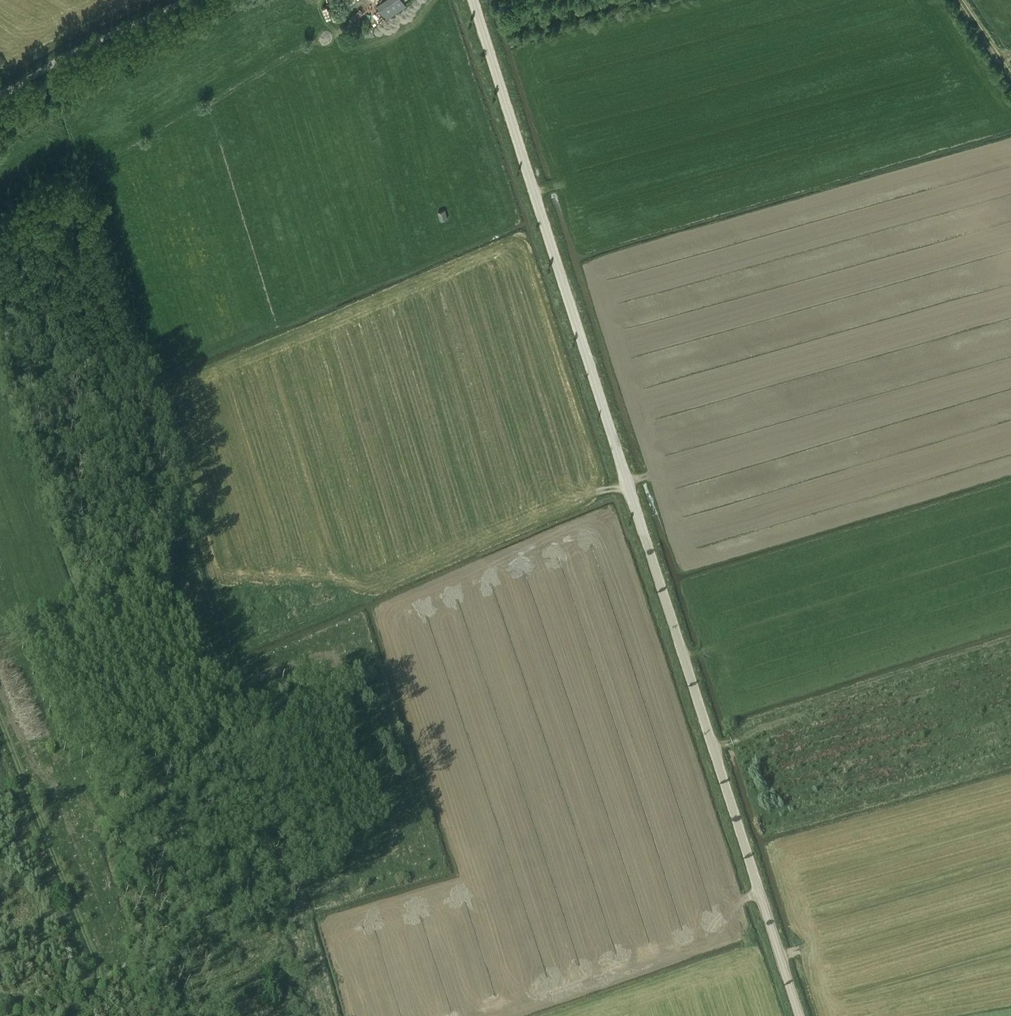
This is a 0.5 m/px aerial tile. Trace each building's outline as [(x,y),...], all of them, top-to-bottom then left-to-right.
[(406,6),(402,0),(384,0),(377,4),(387,19),(406,6)] [(438,212),(440,220),(448,218),(446,209),(438,212)]
